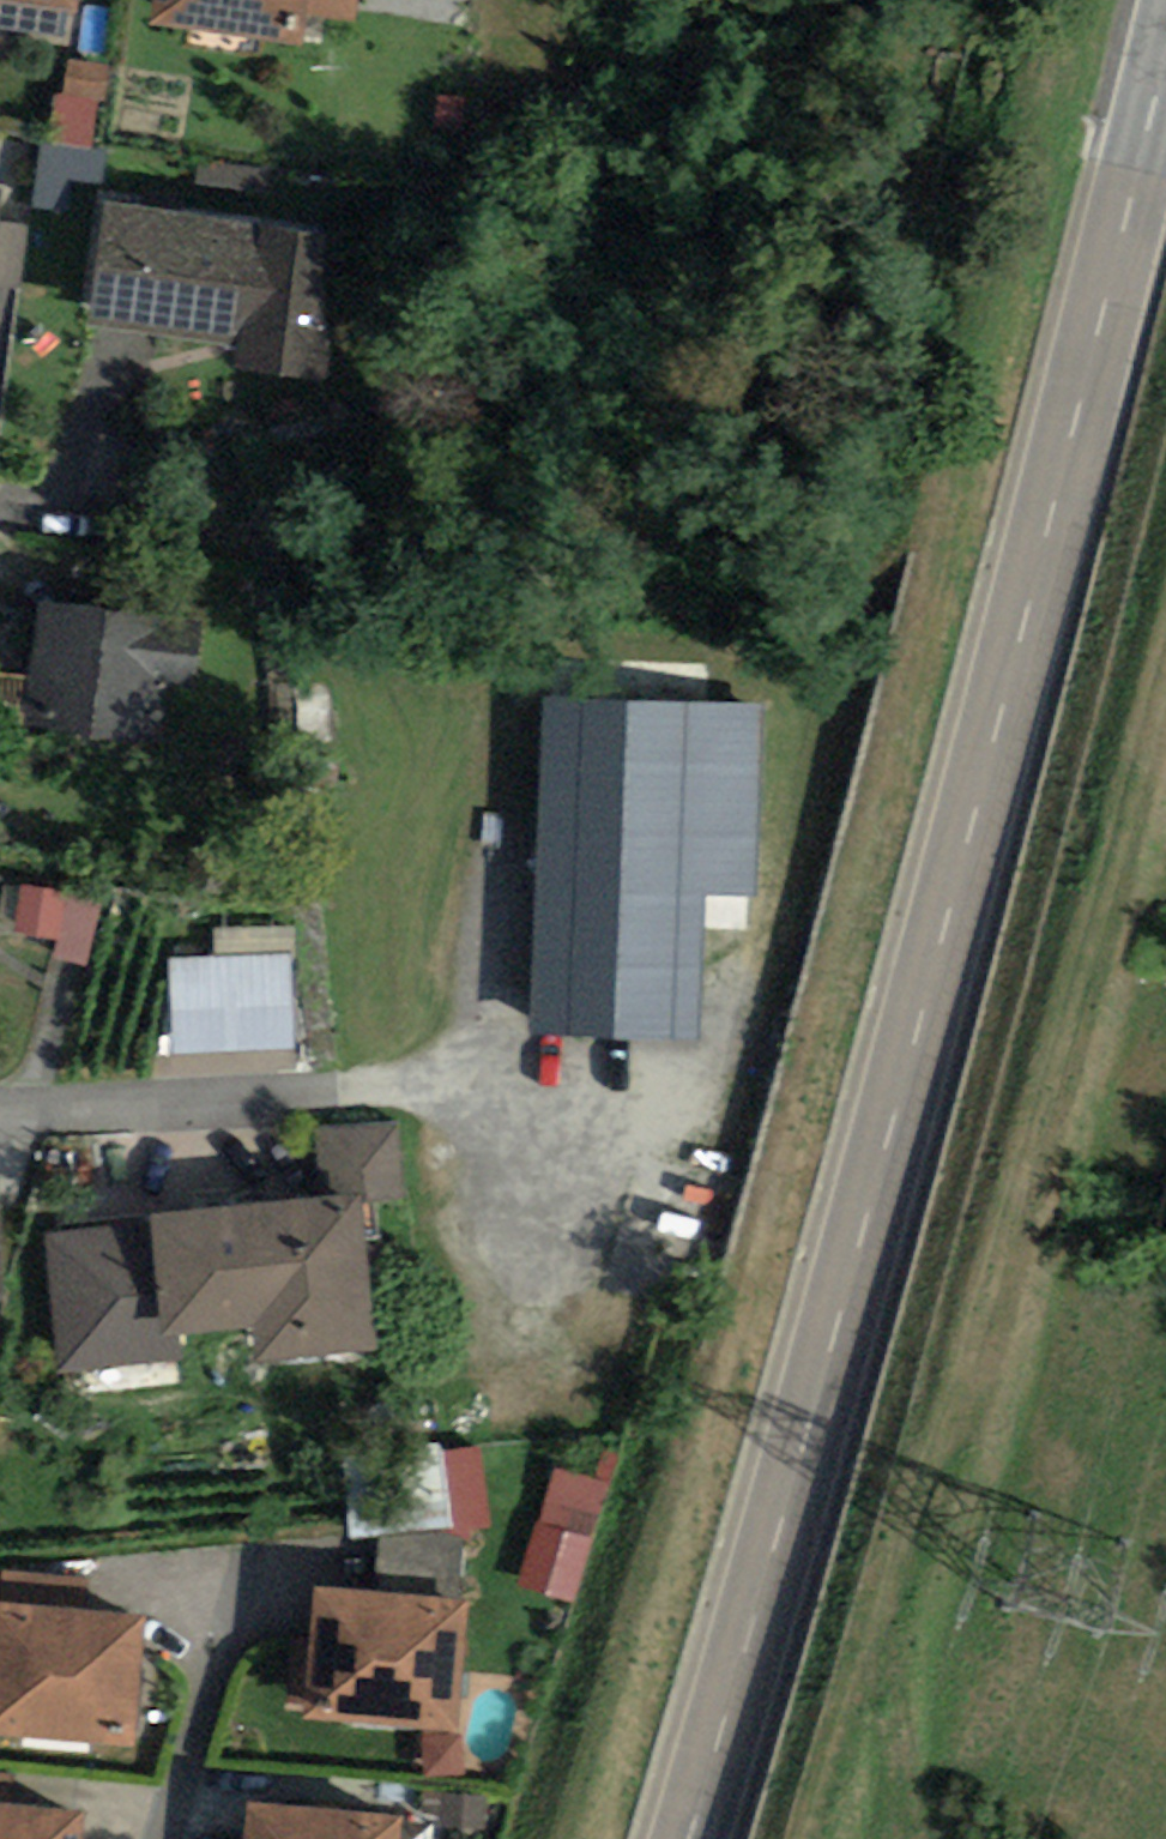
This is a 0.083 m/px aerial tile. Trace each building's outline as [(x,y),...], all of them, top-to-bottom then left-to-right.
[(80,9),(82,0),(21,0),(80,9)] [(152,16),(300,36),(303,11),(356,18),(359,0),(154,0),(152,16)] [(108,138),(113,62),(74,59),(68,135),(108,138)] [(327,228),(105,191),(89,311),(250,333),(247,358),(331,370),(320,272),(327,228)] [(202,617),(42,592),(22,722),(158,743),(168,678),(192,682),(202,617)] [(813,694),(549,684),(537,1024),(712,1031),(718,885),(806,889),(813,694)] [(106,891),(22,872),(12,914),(57,924),(53,940),(75,946),(93,950),(106,891)] [(300,940),(178,941),(180,1063),(302,1062),(300,940)] [(373,1189),(165,1197),(170,1313),(275,1309),(276,1343),(379,1339),(373,1189)] [(143,1232),(70,1235),(73,1292),(145,1289),(143,1232)] [(486,1590),(335,1577),(323,1703),(474,1716),(486,1590)] [(11,1592),(0,1709),(0,1718),(150,1731),(162,1605),(11,1592)] [(0,1792),(0,1838),(87,1838),(91,1800),(0,1792)] [(271,1792),(266,1838),(419,1838),(422,1806),(271,1792)]
